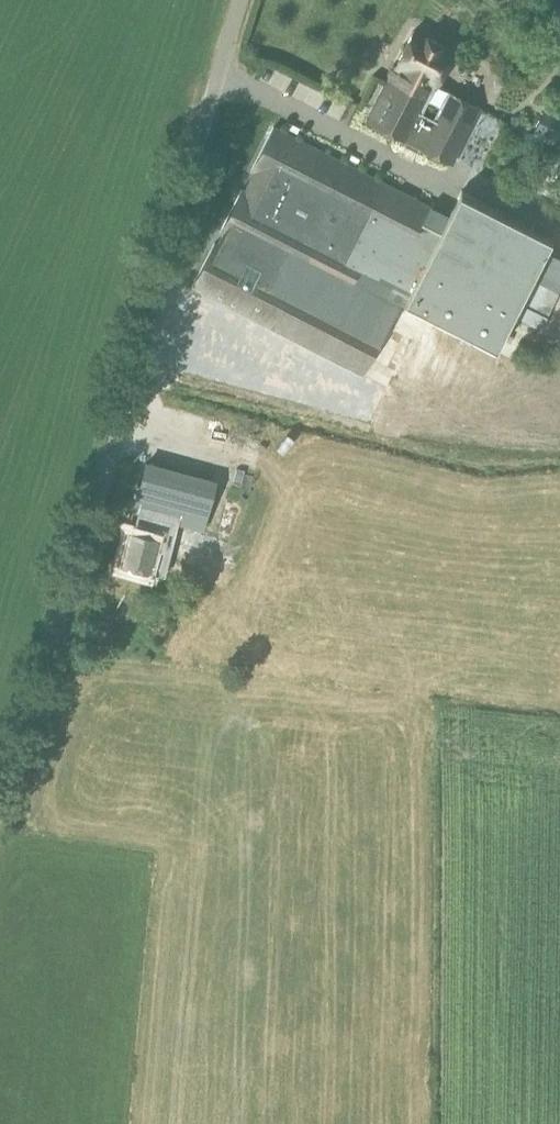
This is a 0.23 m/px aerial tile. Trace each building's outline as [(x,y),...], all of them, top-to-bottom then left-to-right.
[(414,31),(388,83),(402,90),(403,86),(429,99),(440,105),(435,116),(451,123),(459,108),(475,116),(479,108),(436,85),(453,51),(414,31)] [(388,83),(368,121),(451,163),(475,116),(459,108),(451,123),(435,116),(423,110),(429,99),(403,86),(402,90),(388,83)] [(533,134),(559,148),(559,111),(547,104),(533,134)] [(214,243),(192,286),(363,374),(398,305),(403,307),(423,317),(424,314),(440,322),(439,325),(458,334),(459,332),(475,340),(474,343),(493,352),(552,235),(533,226),(531,228),(515,220),(516,218),(497,208),(496,210),(480,202),(481,200),(462,190),(442,230),(422,220),(430,204),(273,126),(252,169),(266,178),(257,197),(241,190),(219,233),(223,235),(218,245),(214,243)] [(517,315),(541,328),(559,294),(557,293),(559,287),(559,258),(549,253),(535,281),(517,315)] [(129,531),(121,563),(149,571),(150,570),(163,573),(176,525),(202,531),(216,479),(174,468),(172,476),(160,473),(149,515),(140,513),(134,533),(129,531)]
